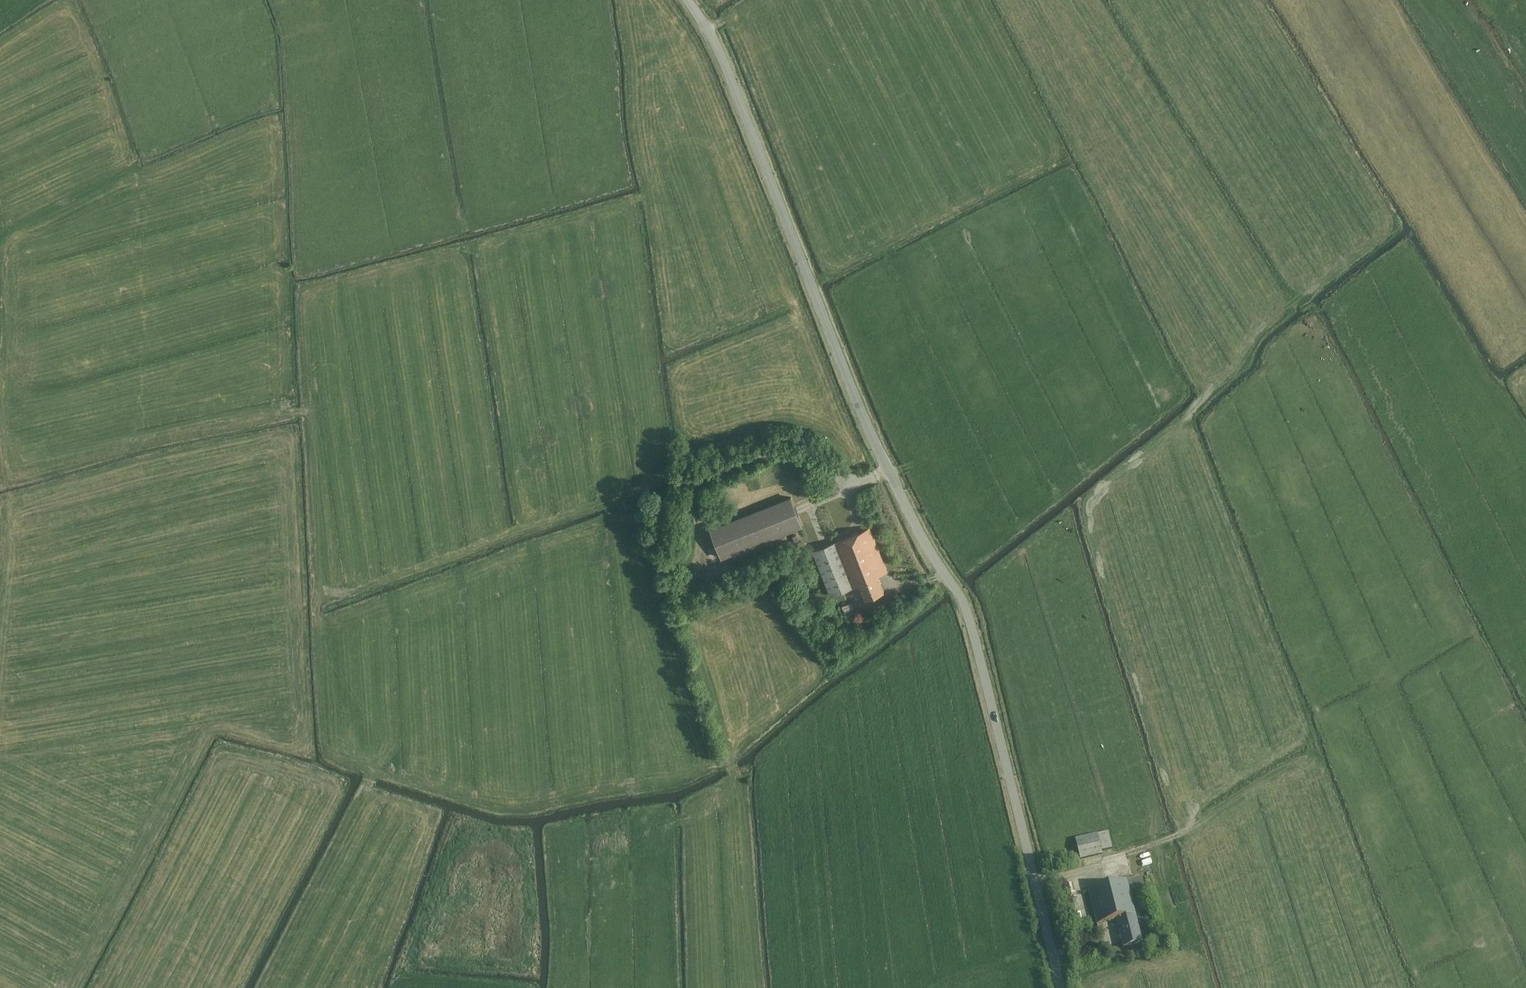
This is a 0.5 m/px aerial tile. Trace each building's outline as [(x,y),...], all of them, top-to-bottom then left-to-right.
[(787,495),(704,527),(716,559),(799,527),(787,495)] [(871,528),(810,551),(827,595),(852,585),(857,599),(878,591),(872,575),(887,569),(871,528)] [(1110,833),(1076,840),(1080,860),(1104,855),(1103,851),(1114,849),(1110,833)] [(1143,875),(1088,889),(1097,924),(1117,919),(1136,914),(1130,893),(1147,889),(1143,875)] [(1144,945),(1136,914),(1117,919),(1125,950),(1144,945)]
